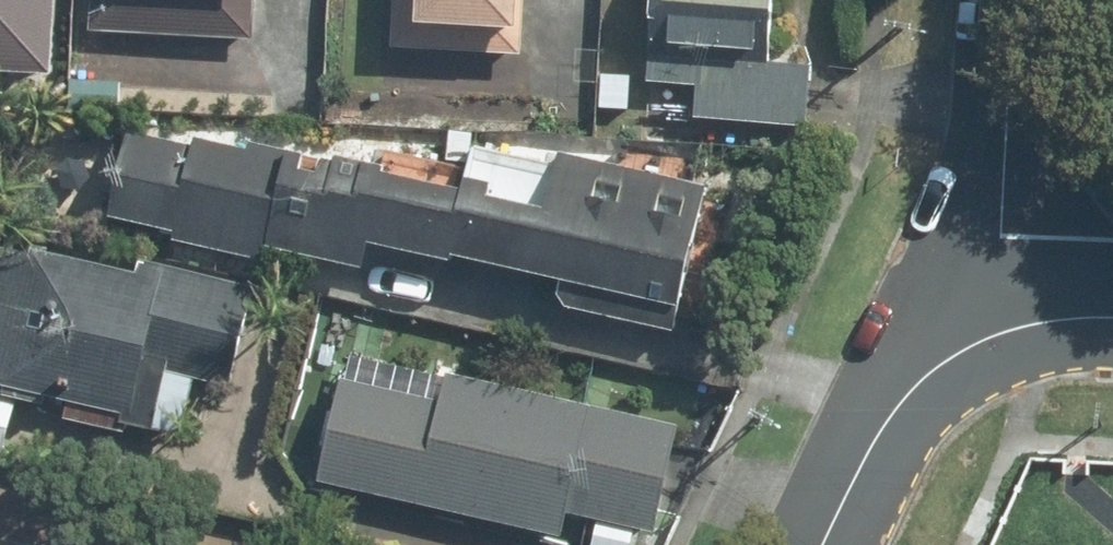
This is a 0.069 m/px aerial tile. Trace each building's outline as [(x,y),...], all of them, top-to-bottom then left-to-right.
[(57,73),(61,0),(0,0),(0,69),(57,73)] [(95,29),(258,36),(260,0),(96,0),(95,29)] [(399,46),(529,54),(532,0),(402,0),(399,46)] [(704,115),(814,124),(820,61),(781,58),(791,3),(791,0),(668,0),(668,9),(660,50),(657,77),(707,81),(704,115)] [(205,144),(139,129),(119,214),(185,230),(183,238),(274,259),(278,244),(374,266),(381,238),(463,257),(465,250),(573,276),(567,301),(684,329),(708,254),(716,184),(571,152),(568,164),(484,144),(478,169),(399,150),(396,162),(381,159),(380,160),(351,153),(350,158),(336,155),(336,159),(318,155),(319,152),(303,149),(302,151),(259,141),(258,148),(207,136),(205,144)] [(0,238),(0,380),(14,383),(12,393),(54,402),(56,392),(79,396),(75,416),(132,429),(134,420),(193,434),(207,373),(245,382),(267,285),(150,258),(148,269),(0,238)] [(351,376),(328,480),(571,533),(576,511),(663,530),(687,422),(458,373),(453,398),(351,376)] [(0,535),(0,544),(48,544),(0,535)]
